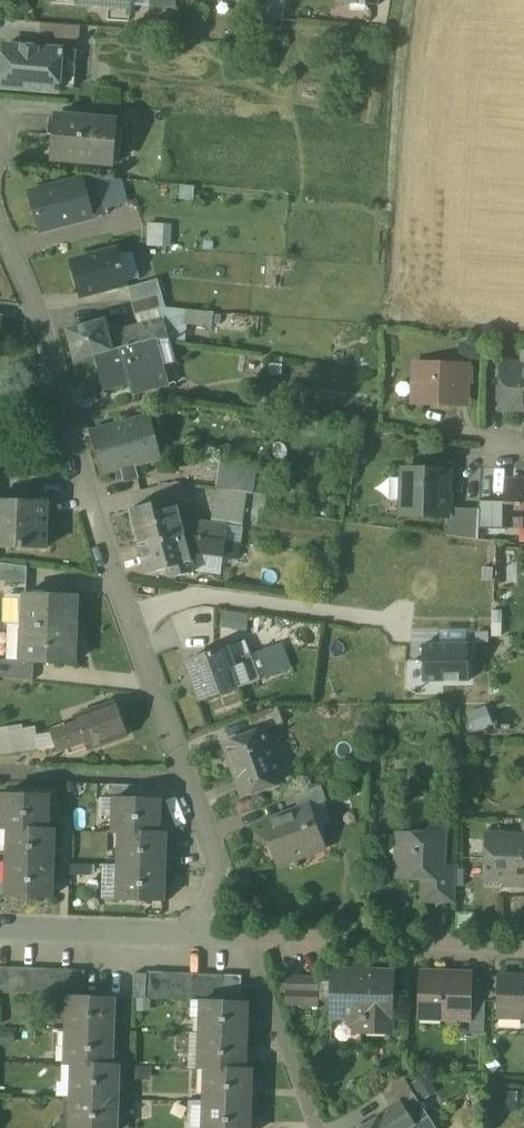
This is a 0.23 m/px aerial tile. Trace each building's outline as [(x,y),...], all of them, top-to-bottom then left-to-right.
[(253,16),(269,18),(271,0),(255,0),(253,16)] [(269,18),(284,20),(286,0),(271,0),(269,18)] [(80,26),(41,23),(40,37),(79,40),(80,26)] [(77,51),(5,45),(2,87),(59,92),(59,87),(60,72),(75,73),(77,51)] [(75,73),(60,72),(59,87),(74,88),(75,73)] [(119,107),(93,105),(92,119),(118,121),(119,107)] [(92,119),(55,116),(52,158),(114,164),(118,121),(92,119)] [(99,176),(83,181),(83,178),(30,193),(41,230),(117,210),(114,199),(106,201),(99,176)] [(163,224),(149,223),(148,246),(162,246),(163,224)] [(121,254),(73,267),(81,297),(129,284),(121,254)] [(158,279),(129,288),(133,302),(159,295),(163,294),(158,279)] [(159,295),(133,302),(137,315),(162,308),(159,295)] [(213,312),(189,310),(187,324),(211,327),(213,312)] [(108,323),(70,332),(76,360),(101,355),(160,342),(173,344),(168,323),(118,334),(120,341),(112,342),(108,323)] [(160,342),(101,355),(109,390),(145,382),(147,391),(170,386),(160,342)] [(470,365),(417,363),(416,403),(456,404),(456,382),(470,382),(470,365)] [(508,364),(503,368),(502,368),(501,408),(515,409),(515,411),(523,411),(523,369),(522,369),(518,364),(508,364)] [(149,415),(94,431),(106,473),(123,468),(126,478),(139,475),(136,464),(161,457),(149,415)] [(257,464),(220,458),(216,487),(247,491),(253,492),(257,464)] [(448,471),(404,469),(402,514),(446,515),(447,515),(447,508),(448,471)] [(507,482),(506,501),(505,524),(506,525),(523,525),(523,482),(507,482)] [(247,491),(216,487),(214,503),(244,508),(247,491)] [(0,498),(0,547),(47,548),(48,499),(0,498)] [(479,509),(447,508),(447,515),(446,515),(446,535),(478,539),(479,528),(506,529),(506,525),(505,524),(506,501),(479,500),(479,509)] [(244,508),(214,503),(212,519),(242,523),(244,508)] [(174,507),(156,512),(154,504),(151,504),(131,509),(140,543),(161,537),(163,541),(184,535),(181,522),(177,507),(174,507)] [(228,525),(188,520),(181,522),(184,535),(225,541),(228,525)] [(184,535),(163,541),(161,537),(140,543),(148,573),(168,564),(170,573),(175,576),(194,571),(188,550),(184,535)] [(225,541),(184,535),(188,550),(193,552),(224,556),(225,541)] [(0,562),(0,581),(28,582),(29,566),(0,562)] [(79,595),(25,594),(24,627),(78,629),(79,595)] [(224,609),(224,625),(239,625),(239,609),(224,609)] [(78,629),(24,627),(23,660),(23,661),(34,662),(77,663),(78,629)] [(251,654),(233,660),(227,646),(186,661),(201,701),(260,679),(251,654)] [(467,646),(424,646),(424,678),(467,678),(467,646)] [(269,650),(251,654),(260,679),(277,673),(269,650)] [(0,659),(0,675),(33,679),(34,662),(23,661),(23,660),(0,659)] [(115,702),(76,716),(78,723),(51,733),(58,751),(67,748),(69,754),(87,748),(88,750),(127,735),(115,702)] [(278,706),(250,716),(256,732),(263,729),(265,734),(285,726),(278,706)] [(483,710),(470,716),(478,734),(491,728),(483,710)] [(0,728),(0,754),(38,749),(35,727),(22,729),(22,725),(0,728)] [(256,732),(225,743),(245,796),(265,789),(262,783),(280,777),(265,734),(263,729),(256,732)] [(141,785),(109,784),(109,799),(115,799),(115,798),(140,799),(141,785)] [(321,785),(294,795),(299,809),(309,806),(310,807),(327,801),(321,785)] [(48,796),(4,795),(2,828),(8,828),(47,829),(48,796)] [(140,799),(115,798),(115,799),(114,832),(121,832),(158,833),(159,799),(140,799)] [(299,809),(263,822),(278,864),(297,857),(296,855),(322,846),(323,848),(324,848),(310,807),(309,806),(299,809)] [(523,818),(522,837),(488,835),(487,866),(486,866),(485,871),(486,871),(486,878),(506,878),(506,875),(523,876),(523,818)] [(47,829),(8,828),(7,862),(53,863),(54,830),(47,829)] [(445,829),(431,828),(424,835),(398,834),(397,876),(440,878),(443,878),(443,867),(445,829)] [(158,833),(121,832),(120,864),(120,865),(164,867),(165,833),(158,833)] [(53,863),(7,862),(6,896),(52,898),(53,863)] [(164,867),(120,865),(120,864),(106,864),(106,887),(119,887),(119,900),(164,901),(164,867)] [(457,867),(443,867),(443,878),(440,878),(439,900),(456,900),(457,867)] [(0,967),(0,993),(9,994),(10,967),(0,967)] [(22,967),(10,967),(9,994),(21,994),(22,967)] [(35,968),(22,967),(21,994),(34,995),(35,968)] [(47,968),(35,968),(34,995),(46,995),(47,968)] [(60,969),(47,968),(46,995),(59,996),(60,969)] [(72,969),(60,969),(59,996),(69,996),(71,996),(72,969)] [(86,970),(72,969),(71,996),(85,997),(86,970)] [(393,971),(333,970),(331,1017),(361,1017),(360,1032),(391,1033),(393,971)] [(164,972),(148,971),(147,974),(147,998),(163,998),(164,972)] [(177,972),(164,972),(163,998),(176,999),(177,972)] [(189,973),(177,972),(176,999),(188,1000),(189,973)] [(471,974),(422,972),(421,1010),(441,1011),(441,1018),(468,1019),(469,1019),(470,1000),(471,974)] [(147,974),(135,973),(134,997),(147,998),(147,974)] [(202,974),(189,973),(188,1000),(192,1000),(201,1000),(202,974)] [(214,974),(202,974),(201,1000),(213,1001),(214,974)] [(227,975),(214,974),(213,1001),(226,1001),(227,975)] [(242,976),(227,975),(226,1001),(241,1002),(242,976)] [(319,976),(279,975),(278,992),(285,993),(319,993),(319,976)] [(500,975),(499,1017),(523,1017),(523,976),(500,975)] [(319,993),(285,993),(285,1005),(319,1006),(319,993)] [(71,996),(69,996),(68,1030),(112,1032),(114,998),(85,997),(71,996)] [(201,1000),(192,1000),(192,1017),(202,1017),(201,1034),(245,1037),(247,1002),(226,1001),(213,1001),(201,1000)] [(486,1000),(470,1000),(469,1019),(468,1019),(468,1033),(485,1034),(486,1000)] [(112,1032),(68,1030),(66,1063),(73,1064),(110,1065),(112,1032)] [(245,1037),(201,1034),(200,1067),(207,1068),(243,1069),(245,1037)] [(110,1065),(73,1064),(72,1097),(117,1099),(118,1066),(110,1065)] [(243,1069),(207,1068),(205,1101),(250,1103),(251,1070),(243,1069)] [(402,1074),(378,1088),(389,1107),(399,1101),(401,1104),(415,1095),(402,1074)] [(356,1127),(410,1127),(415,1125),(429,1116),(420,1102),(419,1102),(415,1095),(401,1104),(399,1101),(389,1107),(356,1127)] [(72,1097),(71,1127),(116,1127),(117,1099),(72,1097)] [(205,1101),(204,1127),(249,1127),(250,1103),(205,1101)]
